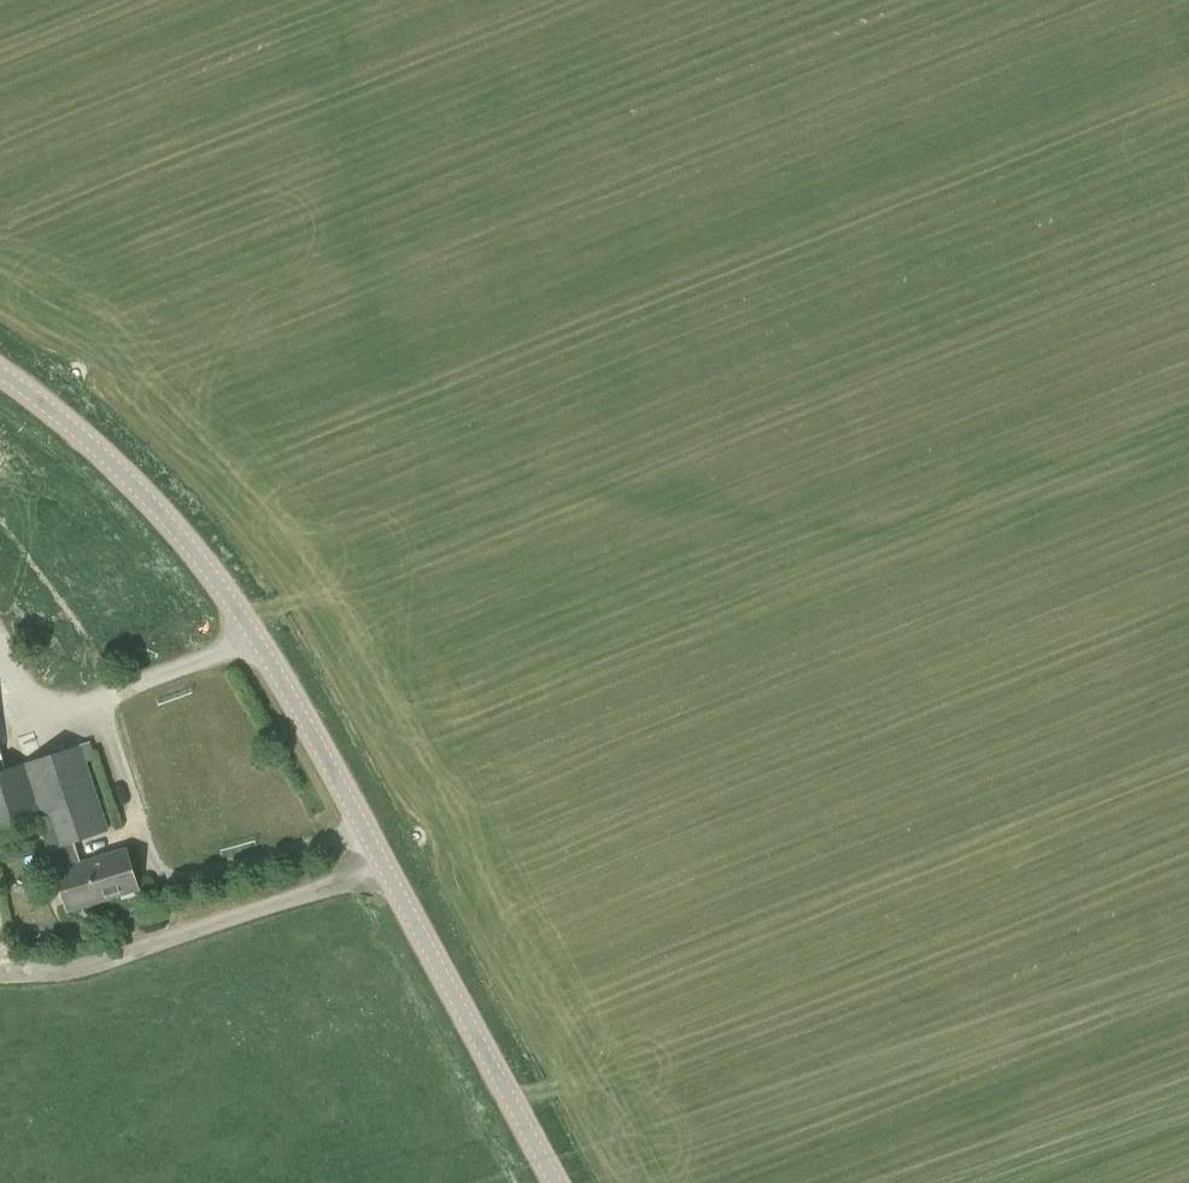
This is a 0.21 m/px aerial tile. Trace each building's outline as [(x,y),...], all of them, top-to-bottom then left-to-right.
[(80,745),(5,769),(2,760),(4,759),(0,748),(0,839),(40,825),(46,847),(44,848),(52,872),(55,871),(67,910),(137,889),(125,849),(80,863),(74,842),(108,830),(85,761),(94,758),(89,742),(80,745)]
